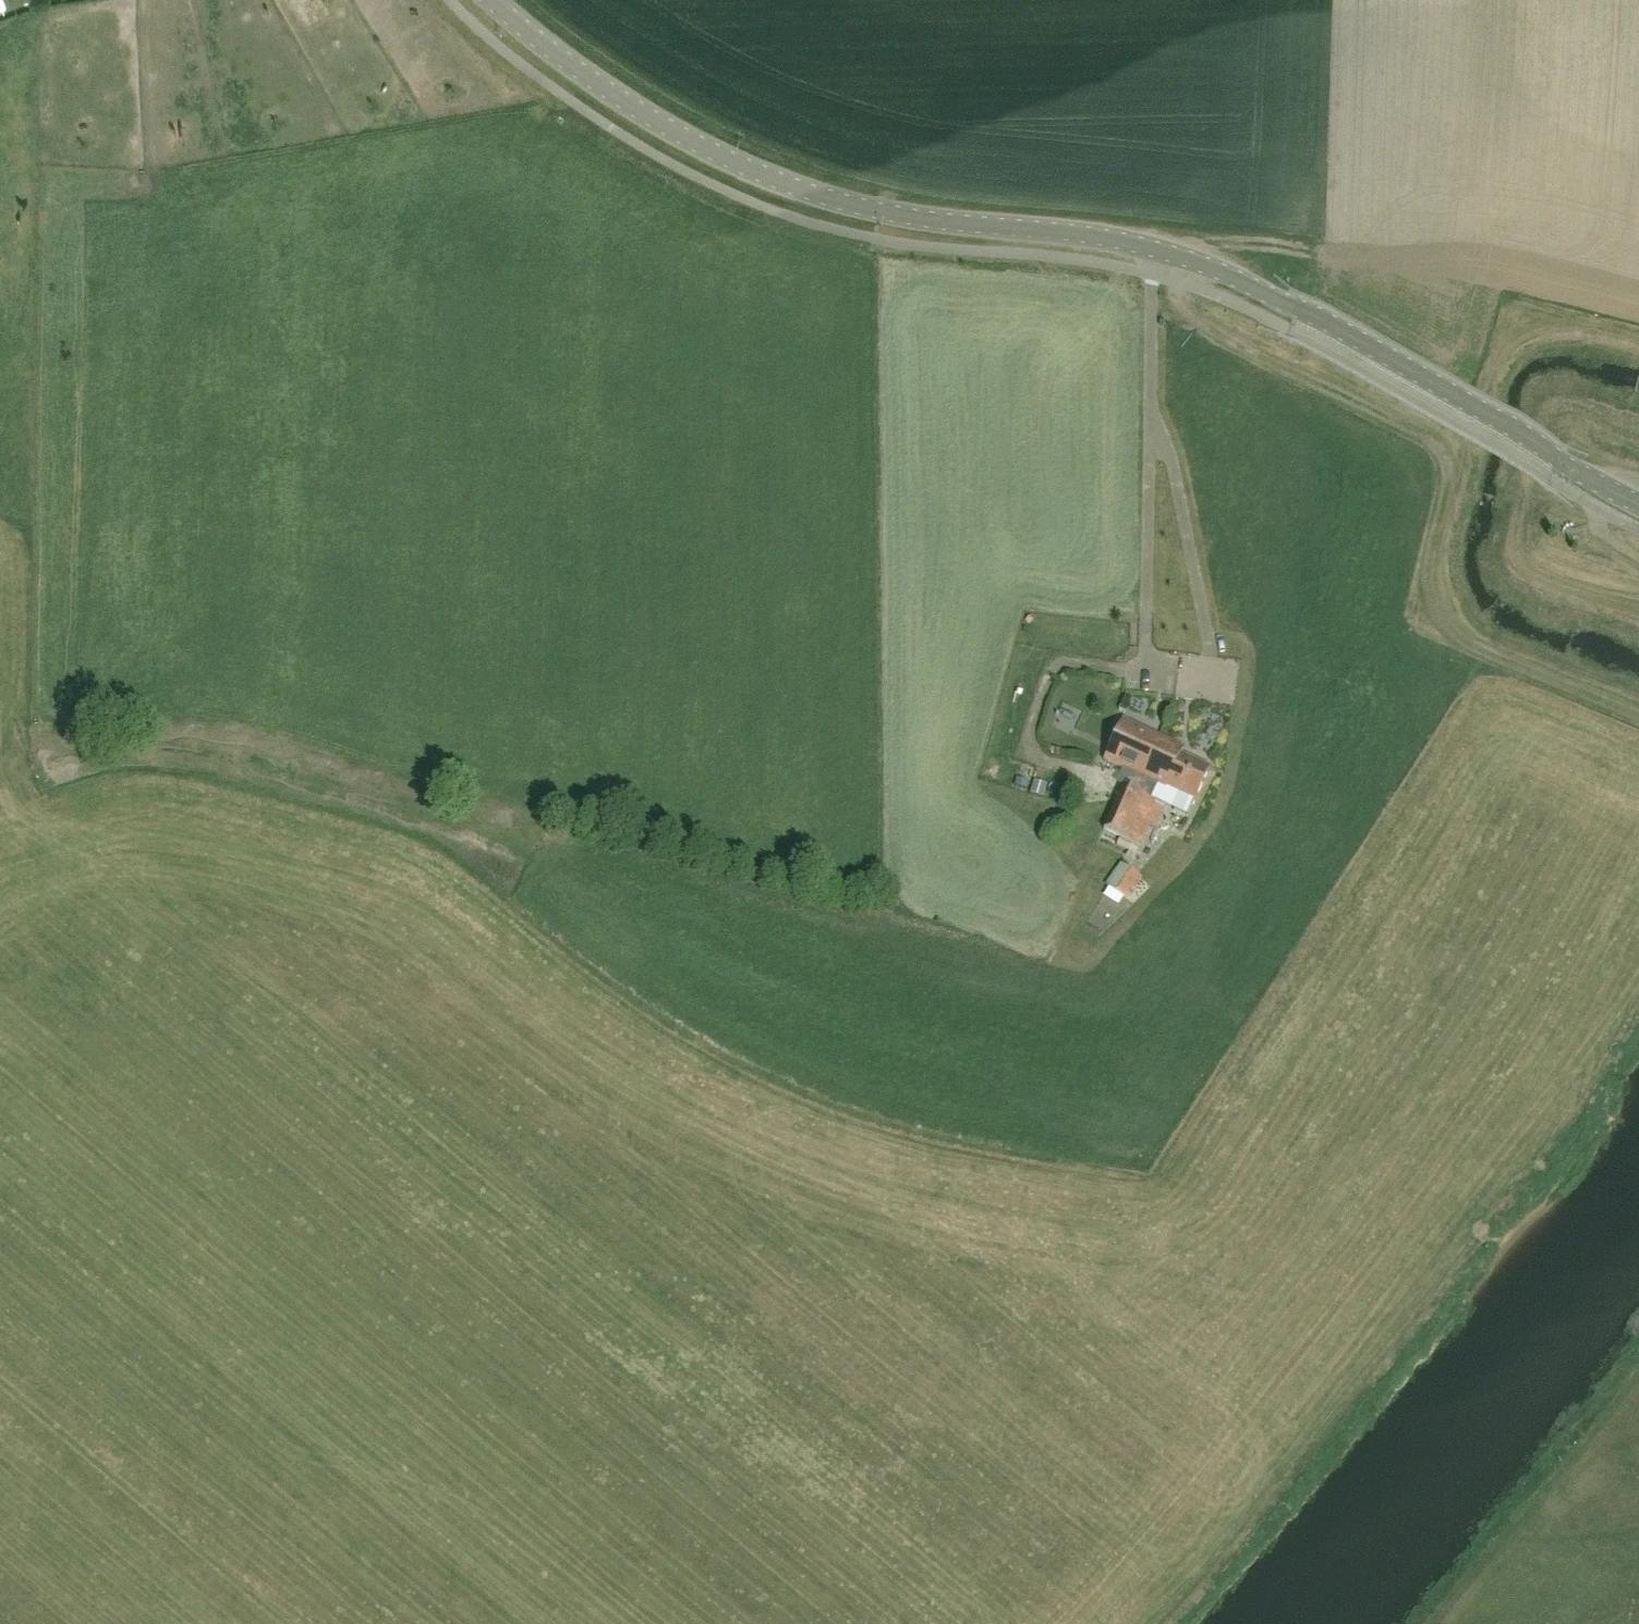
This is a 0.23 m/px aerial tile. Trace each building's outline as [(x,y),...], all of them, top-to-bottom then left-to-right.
[(1104,762),(1149,783),(1168,743),(1123,721),(1104,762)] [(1168,743),(1149,783),(1165,791),(1166,789),(1195,803),(1210,772),(1181,758),(1184,751),(1168,743)] [(1142,846),(1160,804),(1123,788),(1105,830),(1142,846)] [(1113,876),(1119,860),(1105,855),(1099,870),(1113,876)] [(1128,902),(1144,880),(1124,866),(1108,887),(1128,902)]
